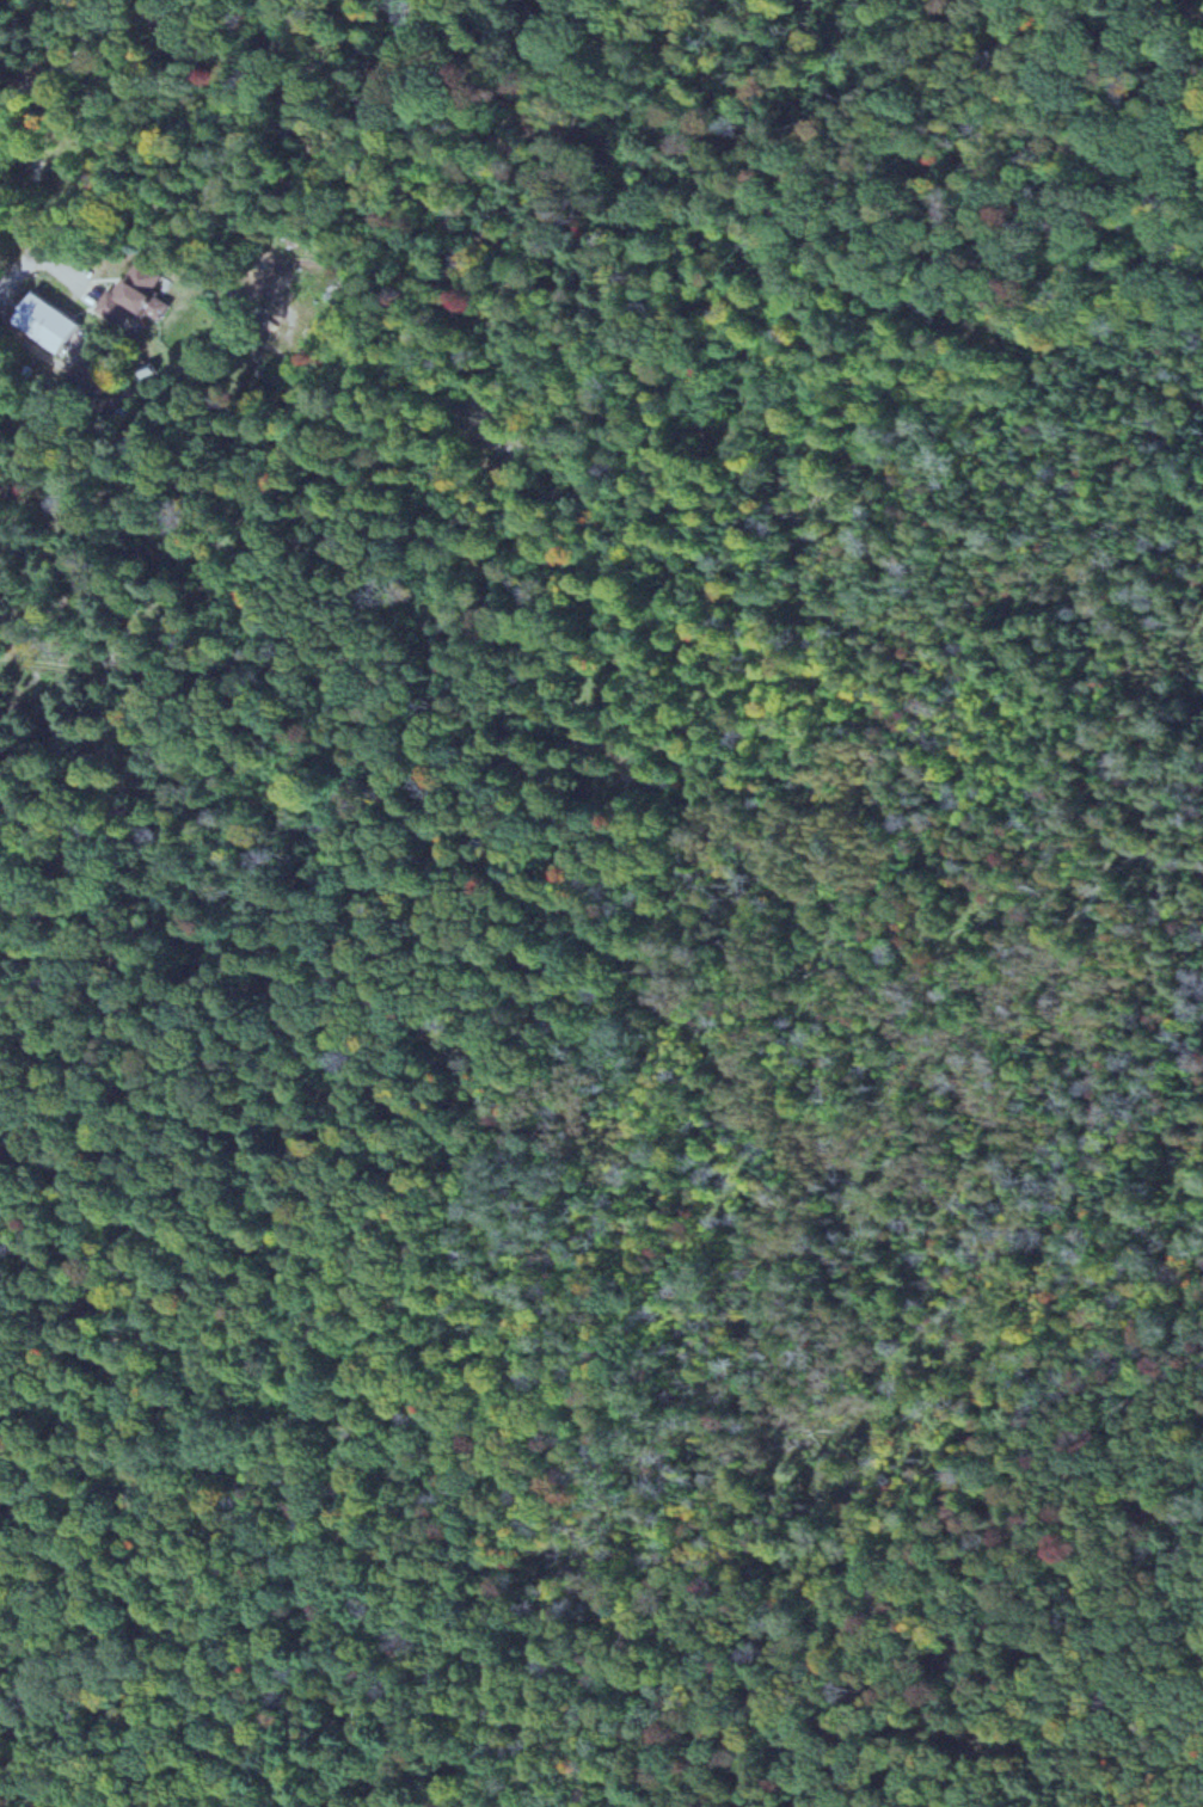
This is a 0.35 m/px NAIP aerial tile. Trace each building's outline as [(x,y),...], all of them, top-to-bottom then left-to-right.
[(140,259),(164,273),(154,290),(161,295),(159,297),(171,303),(161,320),(147,312),(146,314),(133,307),(123,324),(98,308),(110,288),(115,291),(123,276),(128,278),(140,259)] [(35,289),(13,321),(62,354),(82,322),(35,289)]
